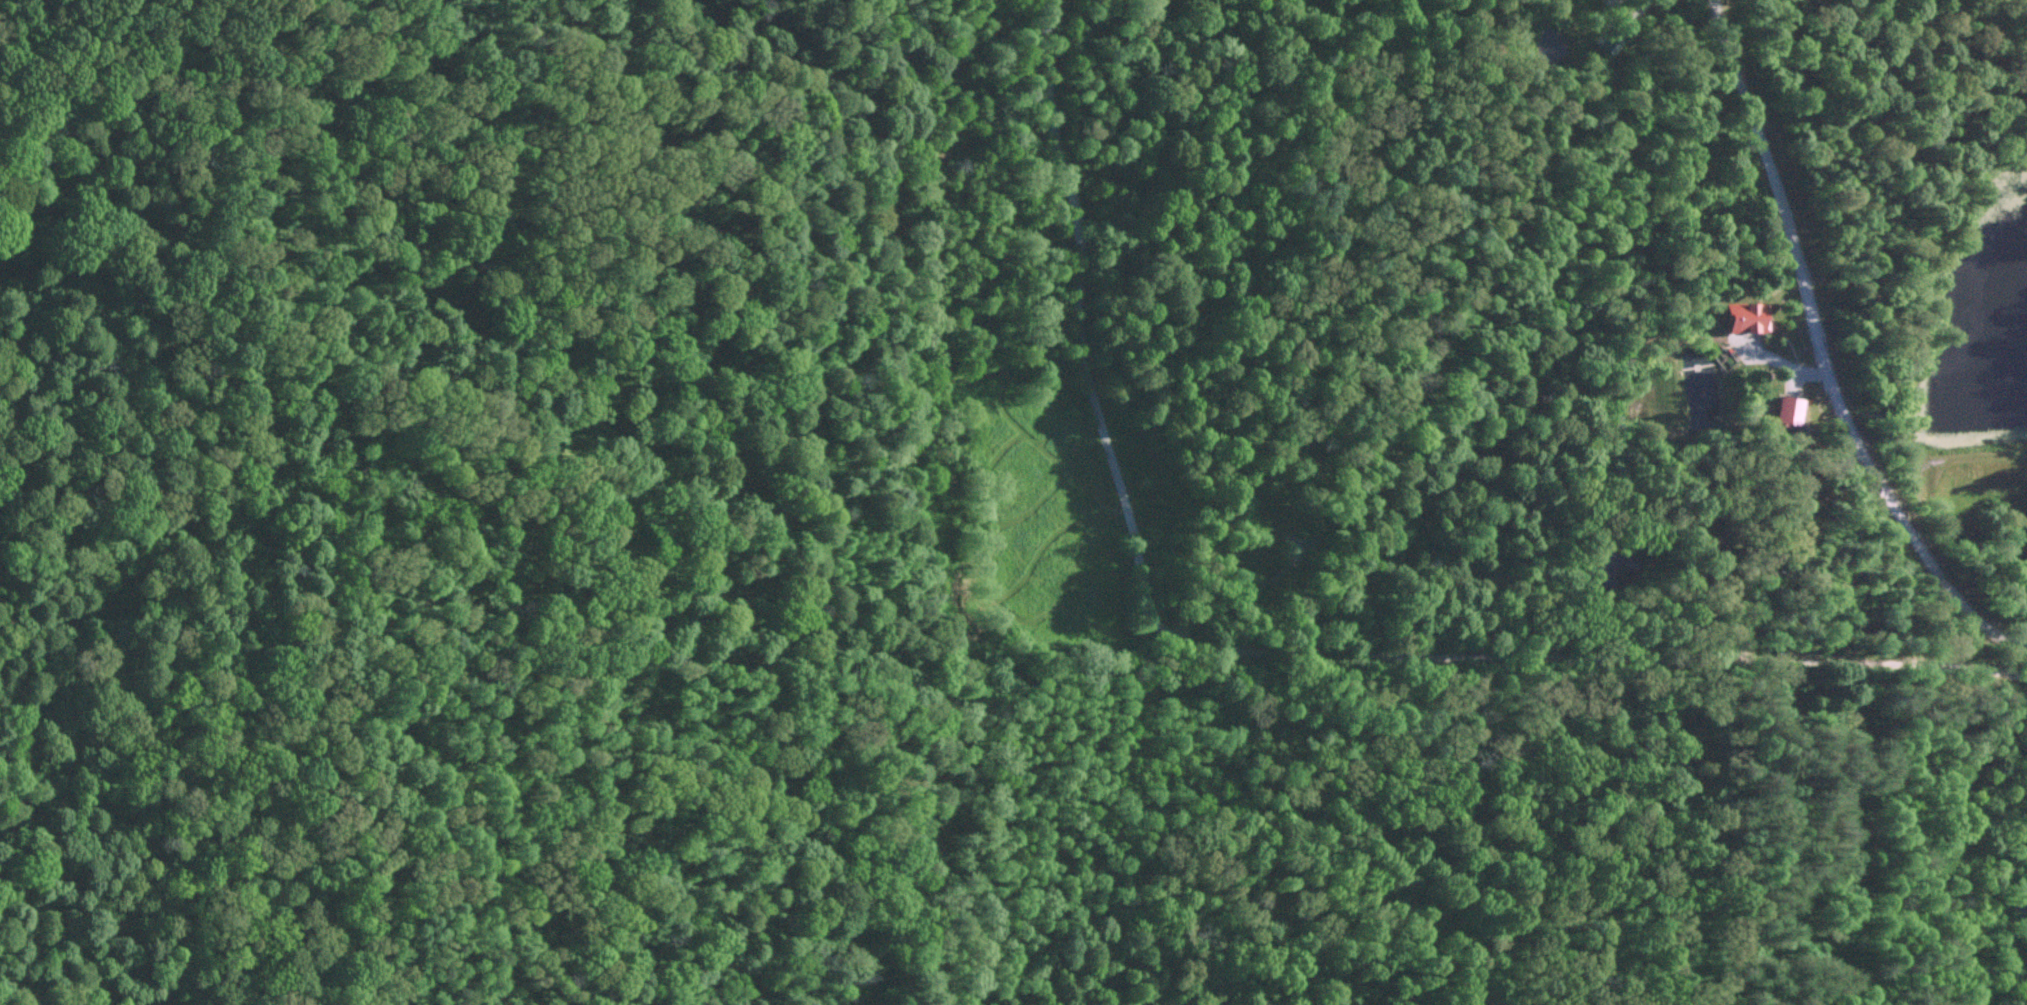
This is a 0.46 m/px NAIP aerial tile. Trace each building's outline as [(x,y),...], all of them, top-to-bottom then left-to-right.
[(1618,42),(1608,36),(1598,52),(1607,58),(1618,42)] [(1766,332),(1765,303),(1720,304),(1721,333),(1766,332)] [(1801,399),(1777,395),(1772,423),(1796,428),(1801,399)]
